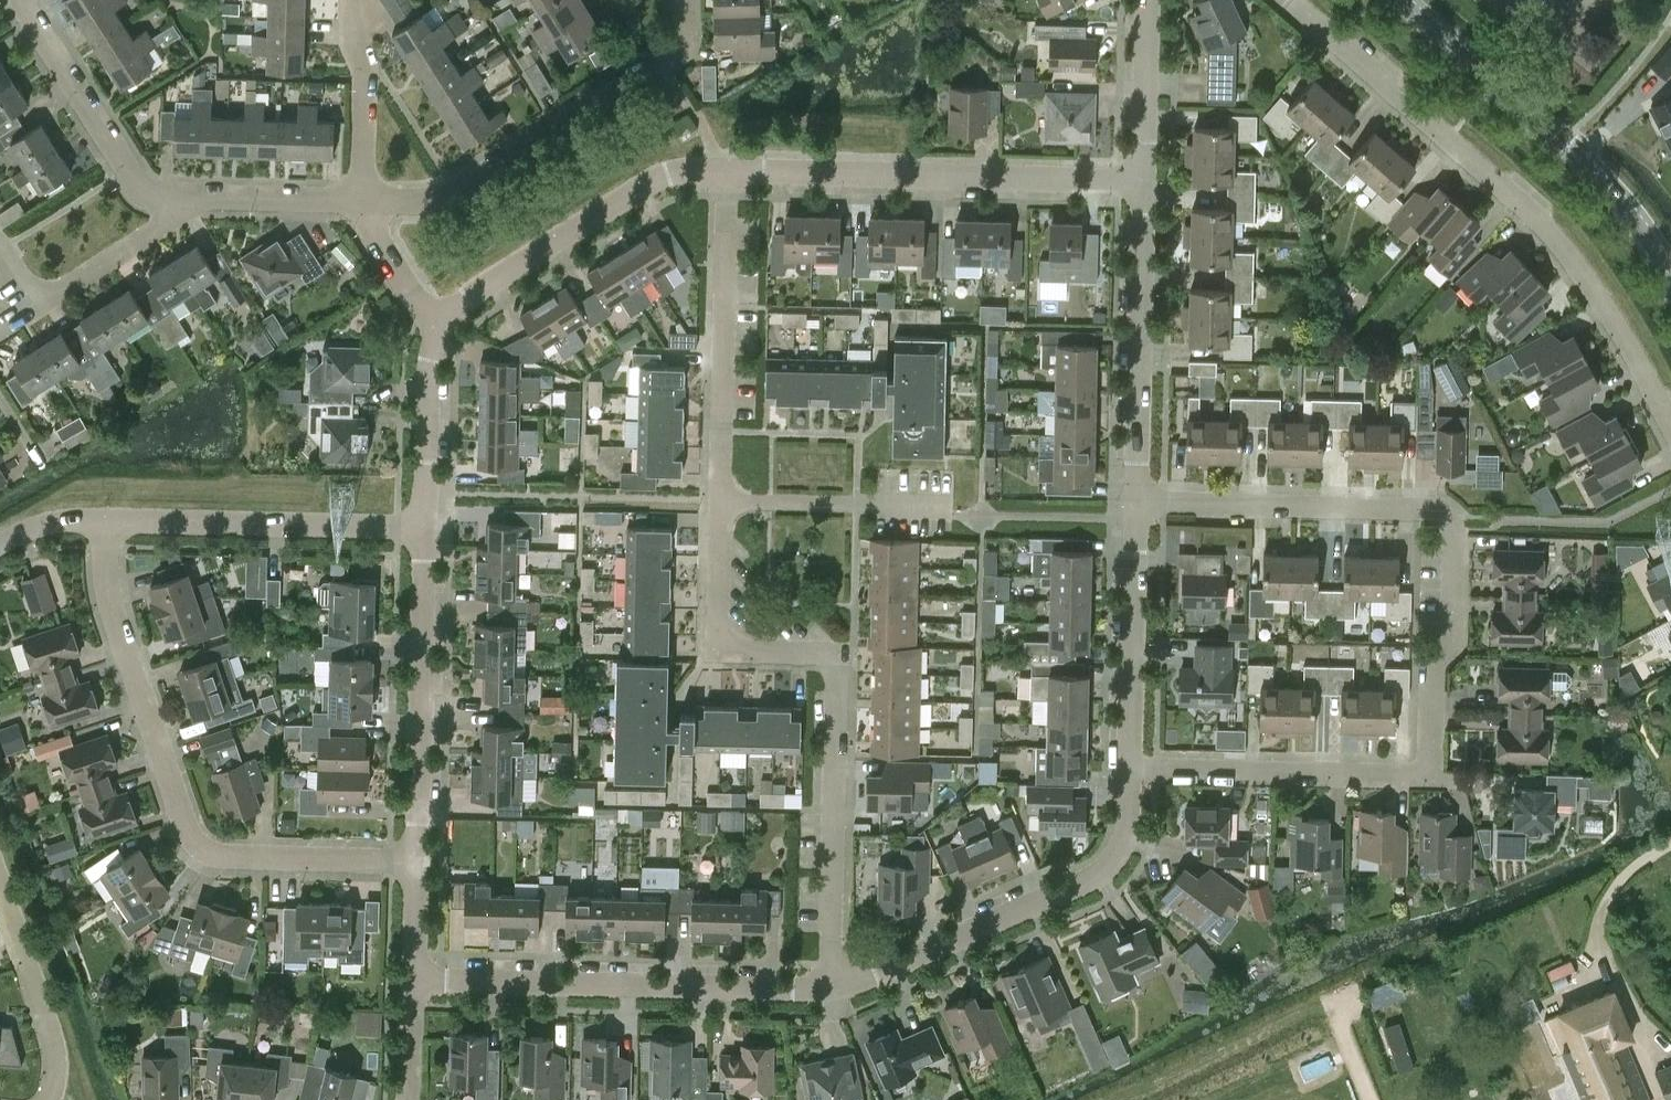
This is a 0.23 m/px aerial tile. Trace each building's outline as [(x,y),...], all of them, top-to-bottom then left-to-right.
[(79,20),(109,0),(66,0),(79,20)] [(126,0),(109,0),(79,20),(93,42),(122,23),(113,10),(127,1),(126,0)] [(268,16),(303,17),(303,0),(268,0),(268,16)] [(381,1),(389,13),(408,0),(383,0),(381,1)] [(389,13),(396,24),(418,10),(412,0),(408,0),(389,13)] [(582,0),(550,0),(538,8),(546,21),(533,29),(540,40),(588,10),(582,0)] [(715,14),(757,14),(757,0),(715,0),(715,14)] [(1075,2),(1074,0),(1040,0),(1047,16),(1075,2)] [(1236,34),(1246,30),(1232,0),(1200,0),(1206,14),(1194,20),(1208,50),(1207,100),(1235,101),(1236,34)] [(224,4),(223,12),(238,13),(239,5),(224,4)] [(588,10),(540,40),(547,51),(560,43),(569,57),(604,34),(588,10)] [(757,14),(715,14),(715,43),(741,43),(741,57),(772,57),(772,32),(757,32),(757,14)] [(421,15),(391,34),(405,55),(447,28),(443,21),(430,30),(421,15)] [(252,33),(252,43),(302,44),(303,17),(268,16),(267,34),(252,33)] [(131,37),(122,23),(93,42),(107,64),(149,37),(149,36),(161,28),(156,21),(131,37)] [(173,24),(164,30),(169,38),(178,32),(173,24)] [(1034,39),(1051,39),(1050,68),(1094,69),(1095,40),(1085,39),(1086,26),(1034,24),(1034,39)] [(149,37),(107,64),(122,86),(150,68),(141,54),(166,37),(161,28),(149,36),(149,37)] [(447,28),(405,55),(419,77),(449,58),(439,44),(452,36),(447,28)] [(225,32),(225,40),(236,41),(236,33),(225,32)] [(240,42),(240,51),(267,52),(267,53),(266,70),(301,71),(302,44),(252,43),(240,42)] [(502,47),(486,58),(491,65),(507,55),(502,47)] [(1651,66),(1652,67),(1664,78),(1670,71),(1670,62),(1662,54),(1651,66)] [(449,58),(419,77),(434,100),(476,73),(471,64),(458,73),(449,58)] [(480,58),(471,64),(476,73),(485,67),(480,58)] [(12,79),(0,60),(0,87),(12,79)] [(720,62),(706,62),(707,97),(721,97),(720,62)] [(485,67),(476,73),(481,80),(491,74),(485,67)] [(193,75),(193,87),(203,87),(203,70),(193,75)] [(552,87),(542,71),(531,78),(541,95),(552,87)] [(476,73),(434,100),(448,122),(478,103),(469,88),(481,80),(476,73)] [(1307,127),(1338,91),(1329,84),(1325,88),(1313,78),(1289,105),(1280,97),(1265,115),(1282,131),(1295,116),(1307,127)] [(21,122),(14,111),(27,103),(12,79),(0,87),(0,135),(21,122)] [(247,80),(246,89),(255,89),(256,80),(247,80)] [(1016,80),(1016,95),(1043,96),(1044,81),(1016,80)] [(310,81),(310,91),(322,91),(323,82),(310,81)] [(519,82),(513,86),(518,95),(524,91),(519,82)] [(1000,89),(986,88),(951,87),(950,132),(985,133),(986,113),(999,113),(999,111),(1000,89)] [(172,152),(198,153),(200,101),(201,88),(191,88),(190,116),(174,115),(174,111),(160,110),(160,138),(173,139),(172,152)] [(209,88),(201,88),(200,101),(198,153),(225,153),(226,118),(208,117),(209,88)] [(255,89),(255,102),(264,102),(270,103),(270,89),(255,89)] [(243,118),(226,118),(225,153),(251,154),(253,103),(253,90),(244,90),(243,118)] [(1346,99),(1338,91),(1307,127),(1319,137),(1306,151),(1325,168),(1341,149),(1331,141),(1354,114),(1342,104),(1346,99)] [(1047,93),(1046,140),(1093,141),(1094,94),(1047,93)] [(1651,106),(1670,145),(1670,96),(1651,106)] [(262,104),(253,103),(251,154),(278,155),(279,119),(262,119),(262,104)] [(478,103),(448,122),(462,145),(504,118),(499,109),(487,117),(478,103)] [(295,120),(279,119),(278,155),(304,156),(306,105),(296,105),(295,120)] [(306,105),(304,156),(332,157),(333,121),(316,121),(316,106),(306,105)] [(1254,139),(1255,116),(1234,116),(1234,128),(1194,127),(1193,143),(1187,143),(1187,154),(1233,155),(1234,138),(1254,139)] [(26,166),(56,147),(41,124),(11,143),(26,166)] [(1351,158),(1341,149),(1325,168),(1343,184),(1356,169),(1368,180),(1399,144),(1390,136),(1386,141),(1374,131),(1351,158)] [(1408,152),(1399,144),(1368,180),(1380,190),(1367,204),(1385,219),(1401,201),(1392,194),(1415,167),(1403,157),(1408,152)] [(26,167),(13,175),(19,185),(32,177),(33,178),(41,190),(61,178),(71,171),(56,147),(26,166),(26,167)] [(1233,155),(1187,154),(1186,165),(1193,166),(1192,181),(1233,182),(1233,196),(1253,196),(1254,171),(1233,171),(1233,155)] [(1421,228),(1429,235),(1457,204),(1437,187),(1430,196),(1415,192),(1389,222),(1410,240),(1421,228)] [(1308,195),(1299,199),(1304,210),(1313,206),(1308,195)] [(1185,224),(1185,235),(1232,236),(1232,219),(1252,220),(1253,196),(1233,196),(1232,209),(1192,208),(1192,224),(1185,224)] [(25,212),(18,200),(0,212),(0,223),(2,226),(25,212)] [(1479,223),(1457,204),(1429,235),(1441,245),(1430,258),(1451,276),(1477,246),(1471,232),(1479,223)] [(811,274),(811,257),(813,215),(786,215),(785,245),(772,245),(771,272),(784,273),(785,265),(796,265),(796,268),(801,274),(811,274)] [(813,215),(811,257),(838,257),(838,275),(851,275),(852,247),(838,246),(839,216),(813,215)] [(869,258),(895,259),(896,217),(870,216),(869,247),(856,247),(855,275),(868,276),(869,258)] [(896,217),(895,259),(922,259),(921,277),(935,277),(935,249),(922,248),(923,218),(896,217)] [(981,274),(982,261),(983,219),(956,219),(955,249),(942,248),(941,277),(954,277),(955,273),(981,274)] [(983,219),(982,261),(1008,261),(1008,279),(1021,279),(1022,251),(1009,250),(1009,220),(983,219)] [(1098,252),(1080,252),(1081,222),(1051,221),(1050,262),(1041,262),(1041,279),(1097,281),(1098,252)] [(656,230),(633,244),(654,277),(664,294),(675,287),(665,270),(676,263),(680,269),(692,262),(678,239),(666,246),(656,230)] [(265,294),(301,270),(306,280),(322,271),(299,234),(284,243),(278,233),(241,257),(265,294)] [(1231,264),(1231,277),(1251,277),(1252,252),(1231,252),(1232,236),(1185,235),(1184,246),(1191,247),(1191,263),(1231,264)] [(633,244),(610,259),(642,308),(652,301),(642,285),(654,277),(633,244)] [(183,254),(173,260),(200,304),(201,305),(203,309),(216,300),(209,289),(206,288),(203,283),(206,281),(216,275),(206,259),(197,245),(183,254)] [(1489,289),(1497,297),(1528,269),(1509,249),(1501,257),(1487,253),(1458,280),(1477,300),(1489,289)] [(598,290),(587,296),(601,319),(612,312),(608,306),(620,298),(631,315),(642,308),(610,259),(587,273),(598,290)] [(164,266),(149,275),(156,285),(168,305),(169,304),(182,297),(182,296),(191,310),(200,304),(173,260),(164,266)] [(1528,269),(1497,297),(1508,309),(1496,321),(1515,341),(1544,314),(1541,298),(1549,291),(1528,269)] [(232,275),(221,282),(234,304),(245,297),(232,275)] [(1183,304),(1183,316),(1229,317),(1230,300),(1250,301),(1251,277),(1231,277),(1230,290),(1190,289),(1190,305),(1183,304)] [(566,286),(543,301),(574,350),(585,344),(575,327),(587,319),(590,326),(601,319),(587,296),(577,303),(566,286)] [(128,288),(105,303),(125,334),(148,318),(128,288)] [(1025,288),(1016,288),(1016,297),(1025,297),(1025,288)] [(530,332),(513,341),(525,347),(534,361),(545,354),(541,348),(553,341),(563,357),(574,350),(543,301),(520,315),(530,332)] [(1333,303),(1335,325),(1351,323),(1348,301),(1333,303)] [(985,302),(984,320),(1011,321),(1011,303),(985,302)] [(101,349),(125,334),(105,303),(82,319),(101,349)] [(937,317),(937,309),(893,308),(893,321),(937,323),(937,317)] [(161,317),(177,341),(188,334),(173,310),(161,317)] [(781,324),(793,324),(793,311),(781,310),(781,324)] [(805,311),(793,311),(793,324),(805,324),(805,311)] [(1093,311),(1093,321),(1106,321),(1106,311),(1093,311)] [(833,326),(846,326),(846,313),(834,313),(833,326)] [(858,313),(846,313),(846,326),(858,326),(858,313)] [(1189,327),(1189,343),(1229,344),(1228,355),(1249,356),(1250,333),(1229,332),(1229,317),(1183,316),(1183,327),(1189,327)] [(166,348),(177,341),(161,317),(150,324),(166,348)] [(872,357),(871,397),(885,397),(886,365),(886,317),(873,317),(872,357)] [(1043,366),(1056,366),(1096,367),(1096,344),(1078,343),(1079,330),(1043,330),(1043,366)] [(61,331),(37,346),(56,377),(66,370),(70,377),(82,378),(88,374),(85,368),(80,361),(62,334),(61,331)] [(670,332),(669,346),(697,346),(697,333),(688,333),(678,333),(670,332)] [(894,332),(893,370),(900,371),(900,419),(892,419),(891,450),(943,451),(945,333),(894,332)] [(1542,367),(1549,380),(1585,360),(1572,335),(1562,340),(1548,332),(1514,351),(1527,375),(1542,367)] [(631,343),(625,334),(618,339),(623,348),(631,343)] [(481,360),(480,387),(539,388),(539,375),(520,375),(520,361),(534,361),(525,347),(513,341),(501,347),(500,360),(481,360)] [(987,341),(987,365),(998,365),(998,341),(987,341)] [(309,401),(351,402),(351,388),(364,388),(364,383),(369,383),(369,368),(365,368),(365,346),(326,345),(322,345),(322,348),(323,348),(322,371),(310,370),(309,401)] [(33,392),(56,377),(37,346),(13,362),(19,371),(6,379),(24,406),(34,399),(35,395),(33,392)] [(634,352),(634,365),(640,365),(639,391),(684,392),(685,368),(660,367),(661,353),(634,352)] [(1511,353),(1500,358),(1507,372),(1517,366),(1511,353)] [(95,362),(109,384),(119,378),(105,355),(95,362)] [(764,399),(791,400),(792,355),(765,355),(764,399)] [(819,356),(792,355),(791,400),(818,400),(819,356)] [(845,356),(819,356),(818,400),(844,401),(845,356)] [(845,356),(844,401),(871,401),(871,399),(872,357),(845,356)] [(1417,402),(1416,429),(1432,429),(1433,394),(1429,359),(1419,362),(1417,393),(1417,402)] [(1470,389),(1459,368),(1452,371),(1446,360),(1434,367),(1451,399),(1470,389)] [(1585,360),(1549,380),(1555,392),(1540,400),(1554,424),(1588,406),(1589,390),(1599,385),(1585,360)] [(1216,374),(1216,361),(1189,361),(1189,373),(1216,374)] [(99,391),(109,384),(95,362),(85,368),(99,391)] [(998,365),(987,365),(987,388),(997,388),(998,365)] [(1096,367),(1056,366),(1056,389),(1095,390),(1096,367)] [(578,379),(570,379),(570,388),(578,388),(578,379)] [(602,379),(589,379),(589,391),(602,391),(602,379)] [(539,388),(480,387),(480,413),(519,414),(519,401),(539,401),(539,388)] [(1008,388),(997,388),(987,388),(986,411),(1007,411),(1008,388)] [(581,389),(566,389),(565,415),(580,415),(581,389)] [(1095,390),(1056,389),(1055,412),(1095,412),(1095,390)] [(602,391),(589,391),(589,403),(602,404),(602,391)] [(639,391),(639,417),(684,418),(684,392),(639,391)] [(1186,418),(1185,459),(1202,459),(1202,468),(1213,468),(1214,423),(1214,419),(1200,419),(1200,397),(1188,397),(1187,418),(1186,418)] [(1229,419),(1214,419),(1213,468),(1224,468),(1224,460),(1241,460),(1242,425),(1255,426),(1255,398),(1230,397),(1229,419)] [(1281,398),(1255,398),(1255,426),(1267,426),(1266,460),(1283,461),(1283,470),(1294,470),(1295,421),(1280,420),(1281,398)] [(1310,421),(1295,421),(1294,470),(1305,470),(1305,461),(1322,462),(1323,427),(1335,428),(1336,400),(1311,399),(1310,421)] [(1362,400),(1336,400),(1335,428),(1348,428),(1347,462),(1364,463),(1363,472),(1375,472),(1376,423),(1361,422),(1362,400)] [(351,416),(351,402),(309,401),(308,434),(321,434),(320,458),(363,459),(363,437),(368,437),(368,422),(364,422),(364,416),(351,416)] [(1376,423),(1375,472),(1386,472),(1386,463),(1403,464),(1404,429),(1415,429),(1415,402),(1391,401),(1391,423),(1376,423)] [(1095,412),(1055,412),(1055,434),(1094,435),(1095,412)] [(1585,447),(1592,459),(1628,440),(1615,415),(1605,420),(1592,412),(1558,430),(1570,455),(1585,447)] [(519,414),(480,413),(479,440),(538,441),(538,428),(518,428),(519,414)] [(1436,457),(1436,470),(1464,470),(1465,429),(1465,414),(1437,414),(1437,429),(1436,457)] [(65,424),(56,429),(63,440),(64,439),(86,426),(80,415),(73,419),(65,424)] [(639,417),(638,444),(683,445),(684,418),(639,417)] [(986,433),(1011,434),(1013,434),(1013,419),(986,419),(986,433)] [(565,430),(565,440),(579,441),(579,430),(565,430)] [(598,432),(585,432),(585,444),(598,444),(598,432)] [(1011,434),(986,433),(986,448),(1011,448),(1011,434)] [(1094,435),(1055,434),(1054,457),(1094,457),(1094,435)] [(538,441),(479,440),(479,467),(498,467),(498,481),(524,481),(524,468),(517,467),(518,453),(537,454),(538,441)] [(1628,440),(1592,459),(1599,472),(1584,479),(1596,503),(1631,485),(1631,469),(1641,464),(1628,440)] [(598,444),(585,444),(584,456),(598,456),(598,444)] [(622,484),(622,486),(655,487),(655,484),(656,473),(682,474),(683,445),(638,444),(637,472),(622,472),(622,484)] [(1094,457),(1054,457),(1041,457),(1040,493),(1076,493),(1076,480),(1094,481),(1094,457)] [(477,546),(528,547),(528,534),(539,534),(540,508),(503,508),(503,521),(486,521),(486,545),(477,545),(477,546)] [(555,510),(555,522),(575,523),(576,511),(555,510)] [(596,523),(596,510),(583,510),(582,522),(596,523)] [(626,551),(671,552),(671,525),(627,524),(626,551)] [(1034,550),(1033,574),(1041,575),(1041,574),(1090,576),(1091,551),(1088,551),(1078,551),(1078,537),(1041,536),(1040,550),(1034,550)] [(873,565),(918,567),(918,540),(873,539),(873,565)] [(1275,594),(1290,594),(1290,545),(1278,545),(1278,554),(1262,553),(1262,588),(1249,588),(1248,616),(1274,616),(1275,594)] [(1304,617),(1330,618),(1330,589),(1318,589),(1318,554),(1302,554),(1303,545),(1290,545),(1290,594),(1305,595),(1304,617)] [(476,556),(476,570),(515,571),(516,547),(528,547),(477,546),(477,556),(476,556)] [(1343,589),(1330,589),(1330,618),(1355,618),(1356,595),(1370,596),(1371,547),(1359,547),(1359,555),(1343,555),(1343,589)] [(1384,547),(1371,547),(1370,596),(1385,596),(1385,619),(1410,619),(1411,591),(1398,591),(1399,556),(1383,556),(1384,547)] [(1504,581),(1503,596),(1536,597),(1536,582),(1541,582),(1542,550),(1494,549),(1493,581),(1504,581)] [(626,551),(626,578),(670,579),(671,552),(626,551)] [(1196,553),(1195,573),(1183,572),(1182,605),(1224,606),(1225,573),(1222,573),(1222,553),(1196,553)] [(963,568),(976,568),(976,556),(963,555),(963,568)] [(1236,572),(1248,573),(1249,555),(1237,555),(1236,572)] [(1652,566),(1658,578),(1670,572),(1670,556),(1652,566)] [(332,559),(332,572),(344,572),(344,559),(332,559)] [(566,560),(565,574),(574,574),(574,560),(566,560)] [(873,565),(872,592),(917,593),(918,567),(873,565)] [(582,567),(582,579),(594,579),(595,567),(582,567)] [(976,580),(976,568),(963,568),(962,580),(976,580)] [(476,570),(476,584),(476,585),(476,595),(489,596),(488,609),(527,610),(527,596),(520,596),(520,585),(515,585),(515,571),(476,570)] [(150,601),(154,612),(213,592),(208,579),(192,585),(187,572),(150,585),(154,597),(150,601)] [(1670,607),(1670,572),(1658,578),(1647,584),(1660,609),(1669,604),(1670,607)] [(996,573),(983,573),(982,597),(995,597),(996,573)] [(1090,576),(1041,574),(1041,575),(1041,584),(1051,584),(1051,599),(1090,599),(1090,576)] [(54,604),(50,591),(42,594),(36,577),(23,582),(33,611),(54,604)] [(267,582),(267,595),(266,604),(280,605),(280,578),(267,577),(267,582)] [(626,578),(625,604),(666,605),(669,605),(670,579),(626,578)] [(582,579),(582,590),(594,591),(594,579),(582,579)] [(319,606),(331,606),(373,607),(373,595),(376,595),(377,581),(325,580),(319,585),(319,606)] [(247,595),(267,595),(267,582),(247,581),(247,595)] [(226,629),(213,592),(154,612),(158,623),(163,624),(167,635),(195,626),(199,639),(226,629)] [(872,592),(871,618),(916,619),(917,593),(872,592)] [(1536,597),(1503,596),(1503,610),(1492,610),(1492,642),(1540,643),(1541,611),(1536,611),(1536,597)] [(995,597),(982,597),(982,621),(995,621),(995,597)] [(1090,599),(1051,599),(1050,622),(1089,623),(1090,599)] [(625,604),(625,631),(669,632),(669,605),(666,605),(625,604)] [(323,631),(323,644),(343,645),(351,645),(351,632),(375,633),(376,619),(373,619),(373,607),(331,606),(330,631),(323,631)] [(961,620),(974,620),(975,608),(961,608),(961,620)] [(475,633),(474,647),(526,648),(527,610),(488,609),(488,622),(475,622),(475,633)] [(870,646),(873,646),(894,647),(894,645),(916,646),(916,619),(871,618),(870,646)] [(581,620),(581,632),(593,632),(593,620),(581,620)] [(974,633),(974,620),(961,620),(961,632),(974,633)] [(982,621),(981,635),(995,635),(995,621),(982,621)] [(1249,622),(1229,621),(1229,638),(1248,638),(1249,622)] [(1089,623),(1050,622),(1050,640),(1024,639),(1024,660),(1032,660),(1032,659),(1074,660),(1074,661),(1075,661),(1076,648),(1088,648),(1089,623)] [(45,679),(73,669),(68,655),(80,651),(70,623),(24,638),(34,667),(40,664),(45,679)] [(669,632),(625,631),(624,657),(624,658),(635,658),(647,658),(651,659),(652,659),(668,659),(669,632)] [(581,632),(580,644),(593,644),(593,632),(581,632)] [(1598,632),(1598,642),(1613,641),(1613,632),(1598,632)] [(179,670),(187,693),(235,676),(227,654),(237,651),(232,639),(206,648),(210,660),(179,670)] [(314,684),(331,684),(376,685),(376,674),(371,671),(372,659),(342,658),(343,645),(323,644),(314,644),(314,684)] [(1180,666),(1179,703),(1232,704),(1232,667),(1230,667),(1231,645),(1195,644),(1195,666),(1180,666)] [(876,655),(875,673),(920,674),(921,646),(916,646),(894,645),(894,647),(873,646),(873,656),(876,655)] [(474,661),(474,671),(525,672),(526,648),(474,647),(474,661)] [(563,650),(563,664),(572,664),(572,650),(563,650)] [(659,737),(659,732),(678,732),(677,745),(693,745),(694,713),(678,712),(678,722),(659,722),(660,689),(668,689),(668,659),(652,659),(651,659),(647,658),(635,658),(624,658),(624,657),(617,656),(616,678),(624,678),(624,692),(616,692),(616,713),(623,713),(623,737),(615,736),(615,757),(622,758),(622,775),(666,775),(667,737),(659,737)] [(1616,657),(1605,657),(1607,676),(1617,675),(1616,657)] [(1074,660),(1032,659),(1032,660),(1031,698),(1048,698),(1087,699),(1088,675),(1074,674),(1074,661),(1074,660)] [(960,675),(973,675),(973,663),(960,663),(960,675)] [(1275,735),(1287,736),(1288,687),(1273,686),(1273,664),(1248,663),(1247,691),(1260,692),(1259,726),(1276,727),(1275,735)] [(1303,687),(1288,687),(1287,736),(1298,736),(1298,727),(1315,728),(1315,693),(1328,693),(1329,665),(1303,665),(1303,687)] [(1354,665),(1329,665),(1328,693),(1340,694),(1340,728),(1356,729),(1356,738),(1367,738),(1368,689),(1354,688),(1354,665)] [(1383,689),(1368,689),(1367,738),(1378,738),(1379,729),(1395,730),(1396,695),(1409,695),(1409,667),(1384,667),(1383,689)] [(1510,699),(1509,714),(1542,714),(1542,700),(1548,700),(1548,689),(1565,690),(1570,684),(1570,678),(1566,672),(1548,672),(1548,668),(1500,667),(1499,699),(1510,699)] [(78,684),(73,669),(45,679),(50,694),(44,696),(53,724),(99,709),(89,680),(78,684)] [(499,697),(499,710),(524,711),(525,687),(525,672),(474,671),(474,672),(483,672),(483,697),(499,697)] [(875,673),(875,699),(920,700),(920,674),(875,673)] [(973,687),(973,675),(960,675),(960,687),(973,687)] [(243,699),(235,676),(187,693),(195,716),(225,705),(230,717),(256,708),(252,695),(243,699)] [(313,710),(313,723),(330,724),(341,724),(341,711),(370,712),(371,700),(376,697),(376,685),(331,684),(331,710),(313,710)] [(278,705),(273,692),(259,697),(264,710),(278,705)] [(993,696),(980,696),(980,705),(993,705),(993,696)] [(1087,699),(1048,698),(1048,722),(1087,723),(1087,699)] [(875,709),(874,726),(919,727),(920,700),(875,699),(875,709)] [(694,703),(694,713),(693,745),(693,747),(720,747),(721,703),(694,703)] [(747,704),(721,703),(720,747),(747,748),(747,704)] [(774,704),(747,704),(747,748),(773,749),(774,704)] [(801,705),(774,704),(773,749),(800,749),(801,705)] [(980,705),(979,721),(993,721),(993,705),(980,705)] [(1652,710),(1649,715),(1652,720),(1657,721),(1661,717),(1661,712),(1657,709),(1652,710)] [(524,711),(499,710),(498,724),(482,723),(482,748),(473,748),(524,749),(524,735),(524,724),(524,711)] [(1542,714),(1509,714),(1509,728),(1498,728),(1497,760),(1546,761),(1547,729),(1542,729),(1542,714)] [(959,728),(972,728),(972,716),(959,715),(959,728)] [(267,717),(262,724),(271,730),(276,723),(267,717)] [(979,721),(979,736),(992,736),(993,721),(979,721)] [(0,728),(0,729),(8,752),(25,746),(17,722),(0,728)] [(1087,723),(1048,722),(1047,745),(1047,746),(1086,747),(1087,723)] [(320,748),(320,767),(370,769),(370,757),(364,757),(365,737),(330,737),(330,724),(313,723),(302,723),(301,737),(309,737),(308,748),(320,748)] [(919,754),(919,727),(874,726),(874,741),(870,741),(870,752),(919,754)] [(208,756),(209,756),(215,771),(214,772),(228,814),(247,807),(249,813),(260,809),(244,762),(243,762),(237,746),(231,728),(202,738),(208,756)] [(972,740),(972,728),(959,728),(959,740),(972,740)] [(1245,729),(1236,729),(1236,746),(1245,746),(1245,729)] [(82,790),(111,781),(106,766),(117,762),(108,734),(73,746),(70,736),(34,748),(39,763),(63,754),(71,778),(78,776),(82,790)] [(992,736),(979,736),(979,744),(992,744),(992,736)] [(571,751),(571,741),(552,741),(552,751),(571,751)] [(992,753),(992,744),(979,744),(979,753),(992,753)] [(1047,745),(1036,745),(1035,783),(1065,784),(1065,771),(1085,771),(1086,747),(1047,746),(1047,745)] [(524,749),(473,748),(472,758),(472,773),(523,774),(524,749)] [(692,803),(693,755),(679,754),(678,803),(692,803)] [(983,780),(1001,780),(1002,758),(983,758),(983,780)] [(869,771),(868,808),(910,809),(910,788),(928,789),(928,762),(886,761),(881,772),(869,771)] [(570,762),(560,762),(560,774),(569,774),(570,762)] [(965,765),(965,775),(975,776),(975,766),(965,765)] [(370,780),(370,769),(320,767),(319,786),(308,786),(307,798),(300,797),(300,811),(328,812),(328,798),(363,799),(364,780),(370,780)] [(523,774),(472,773),(471,787),(472,787),(472,798),(497,798),(497,812),(523,812),(523,774)] [(1553,828),(1553,804),(1576,804),(1577,774),(1546,773),(1546,789),(1514,788),(1513,827),(1497,827),(1496,856),(1526,857),(1527,828),(1553,828)] [(760,792),(760,805),(772,805),(772,792),(771,792),(772,779),(762,778),(761,792),(760,792)] [(116,795),(111,781),(82,790),(87,805),(81,807),(91,836),(137,820),(127,791),(116,795)] [(1008,783),(1008,793),(1018,793),(1018,792),(1018,784),(1008,783)] [(1060,797),(1060,784),(1027,783),(1026,813),(1041,813),(1040,830),(1045,830),(1049,837),(1059,837),(1063,831),(1084,831),(1085,798),(1060,797)] [(665,790),(632,789),(604,788),(604,802),(665,803),(665,790)] [(707,804),(719,804),(719,791),(707,791),(707,804)] [(731,791),(719,791),(719,804),(731,804),(731,791)] [(31,792),(17,797),(21,810),(35,805),(31,792)] [(784,792),(772,792),(772,805),(784,805),(784,792)] [(1185,804),(1185,842),(1215,843),(1215,863),(1245,863),(1247,863),(1247,862),(1247,839),(1228,838),(1229,805),(1185,804)] [(630,808),(630,823),(641,823),(642,809),(630,808)] [(644,808),(643,824),(660,825),(660,809),(644,808)] [(1378,871),(1404,872),(1406,830),(1393,820),(1393,812),(1350,810),(1350,811),(1359,812),(1358,853),(1379,854),(1378,871)] [(722,811),(721,824),(744,825),(744,811),(722,811)] [(698,812),(698,825),(715,826),(715,812),(698,812)] [(1469,848),(1455,848),(1455,813),(1421,812),(1419,861),(1441,861),(1440,874),(1468,875),(1469,848)] [(969,819),(992,873),(1017,862),(1009,845),(1022,839),(1011,815),(998,820),(1001,827),(988,833),(980,814),(969,819)] [(1288,836),(1291,836),(1291,863),(1321,864),(1321,874),(1341,875),(1342,837),(1329,837),(1329,818),(1299,817),(1299,814),(1288,814),(1288,836)] [(282,818),(281,830),(294,830),(294,822),(290,818),(282,818)] [(502,818),(502,828),(517,828),(517,819),(502,818)] [(517,828),(517,836),(533,836),(533,819),(517,819),(517,828)] [(949,841),(936,846),(948,872),(960,866),(968,884),(992,873),(969,819),(957,824),(965,843),(952,848),(949,841)] [(1491,827),(1478,827),(1478,829),(1485,855),(1490,855),(1491,827)] [(72,837),(47,845),(51,860),(77,852),(72,837)] [(102,873),(116,895),(159,867),(152,857),(146,857),(140,847),(116,863),(108,852),(85,868),(92,880),(102,873)] [(878,907),(914,908),(915,896),(928,889),(929,848),(902,847),(902,864),(879,864),(878,907)] [(68,864),(51,869),(53,878),(70,872),(68,864)] [(165,876),(159,867),(116,895),(131,917),(122,923),(129,934),(153,918),(145,907),(169,891),(163,881),(165,876)] [(1220,908),(1229,915),(1244,895),(1210,869),(1197,877),(1184,867),(1162,897),(1205,928),(1220,908)] [(1476,876),(1474,879),(1477,888),(1489,886),(1486,874),(1476,876)] [(489,931),(490,931),(491,880),(477,880),(476,880),(452,879),(452,905),(465,905),(465,922),(489,922),(489,931)] [(492,880),(491,880),(490,931),(500,931),(500,932),(514,932),(515,893),(491,892),(492,880)] [(553,907),(554,881),(515,881),(515,893),(514,932),(529,933),(529,932),(539,932),(540,907),(553,907)] [(568,882),(554,881),(553,907),(567,907),(566,933),(577,933),(577,934),(591,934),(592,895),(568,894),(568,882)] [(620,895),(617,895),(616,934),(626,934),(626,935),(640,935),(641,896),(638,896),(638,885),(620,884),(620,895)] [(1267,884),(1249,889),(1257,916),(1275,910),(1267,884)] [(641,896),(640,935),(655,935),(654,935),(665,935),(665,930),(666,911),(679,911),(680,886),(665,886),(643,885),(641,885),(641,896)] [(742,898),(718,897),(717,937),(731,937),(731,936),(742,937),(743,885),(742,885),(742,898)] [(757,886),(743,885),(742,937),(742,928),(767,928),(767,912),(781,912),(781,887),(757,886)] [(680,886),(679,911),(692,912),(692,936),(703,936),(717,937),(718,897),(693,897),(693,886),(680,886)] [(1331,886),(1331,899),(1343,899),(1343,886),(1331,886)] [(617,895),(592,895),(591,934),(605,934),(606,934),(616,934),(617,895)] [(213,947),(226,904),(214,901),(210,904),(199,901),(190,929),(178,925),(174,924),(165,951),(170,952),(193,959),(199,942),(213,947)] [(310,954),(324,954),(325,902),(299,901),(299,905),(284,905),(283,959),(310,960),(310,954)] [(352,902),(325,902),(324,954),(339,954),(339,960),(365,961),(366,906),(352,906),(352,902)] [(237,907),(226,904),(213,947),(238,954),(233,971),(246,975),(254,948),(241,944),(250,916),(238,913),(237,907)] [(275,938),(276,929),(266,928),(265,938),(275,938)] [(1136,980),(1133,972),(1157,961),(1143,928),(1118,939),(1114,930),(1078,946),(1101,996),(1136,980)] [(1198,938),(1183,952),(1206,976),(1221,962),(1198,938)] [(1073,1016),(1068,1006),(1070,1005),(1048,955),(1002,975),(1019,1014),(1031,1009),(1035,1020),(1046,1016),(1050,1026),(1073,1016)] [(1398,976),(1366,989),(1375,1009),(1406,996),(1398,976)] [(1196,990),(1194,1009),(1206,1010),(1208,992),(1196,990)] [(1621,1040),(1631,1035),(1612,990),(1559,1012),(1574,1049),(1564,1053),(1584,1099),(1646,1099),(1621,1040)] [(980,1039),(987,1055),(1010,1045),(994,1009),(978,1005),(973,995),(944,1009),(955,1034),(953,1035),(958,1049),(980,1039)] [(1535,1001),(1505,1014),(1512,1029),(1541,1015),(1535,1001)] [(125,1007),(113,1007),(114,1023),(126,1023),(125,1007)] [(180,1008),(164,1009),(164,1023),(181,1023),(180,1008)] [(360,1009),(361,1032),(381,1031),(380,1008),(360,1009)] [(23,1064),(12,1025),(0,1024),(0,1062),(23,1064)] [(896,1029),(868,1042),(886,1084),(915,1071),(912,1066),(943,1053),(931,1026),(909,1036),(911,1041),(903,1044),(899,1037),(896,1029)] [(166,1054),(143,1055),(145,1099),(179,1099),(178,1063),(192,1063),(191,1032),(166,1033),(166,1054)] [(486,1067),(487,1034),(454,1033),(452,1080),(477,1080),(477,1099),(499,1099),(500,1067),(486,1067)] [(1118,1063),(1135,1056),(1125,1033),(1109,1039),(1118,1063)] [(564,1066),(551,1066),(551,1035),(524,1034),(523,1076),(538,1077),(538,1093),(563,1094),(564,1066)] [(629,1098),(630,1070),(617,1069),(618,1039),(607,1039),(607,1036),(584,1036),(583,1080),(604,1080),(603,1097),(629,1098)] [(652,1064),(656,1064),(655,1087),(674,1088),(691,1088),(690,1099),(707,1099),(707,1090),(707,1064),(691,1063),(692,1038),(652,1037),(652,1064)] [(249,1062),(234,1060),(234,1047),(210,1044),(206,1074),(220,1076),(218,1099),(246,1099),(249,1062)] [(316,1045),(312,1061),(324,1064),(329,1048),(316,1045)] [(740,1085),(740,1089),(772,1090),(773,1046),(741,1045),(741,1054),(722,1054),(721,1085),(740,1085)] [(249,1062),(246,1099),(273,1099),(275,1082),(290,1084),(290,1075),(292,1060),(293,1053),(268,1050),(265,1063),(249,1062)] [(863,1092),(854,1050),(801,1061),(809,1099),(865,1099),(863,1092)] [(292,1060),(290,1075),(304,1077),(308,1061),(292,1060)] [(309,1060),(305,1077),(324,1081),(320,1099),(365,1099),(370,1078),(356,1075),(357,1072),(324,1064),(312,1061),(309,1060)] [(1667,1099),(1670,1099),(1670,1063),(1654,1069),(1667,1099)] [(723,1090),(707,1090),(707,1099),(722,1099),(723,1090)]
